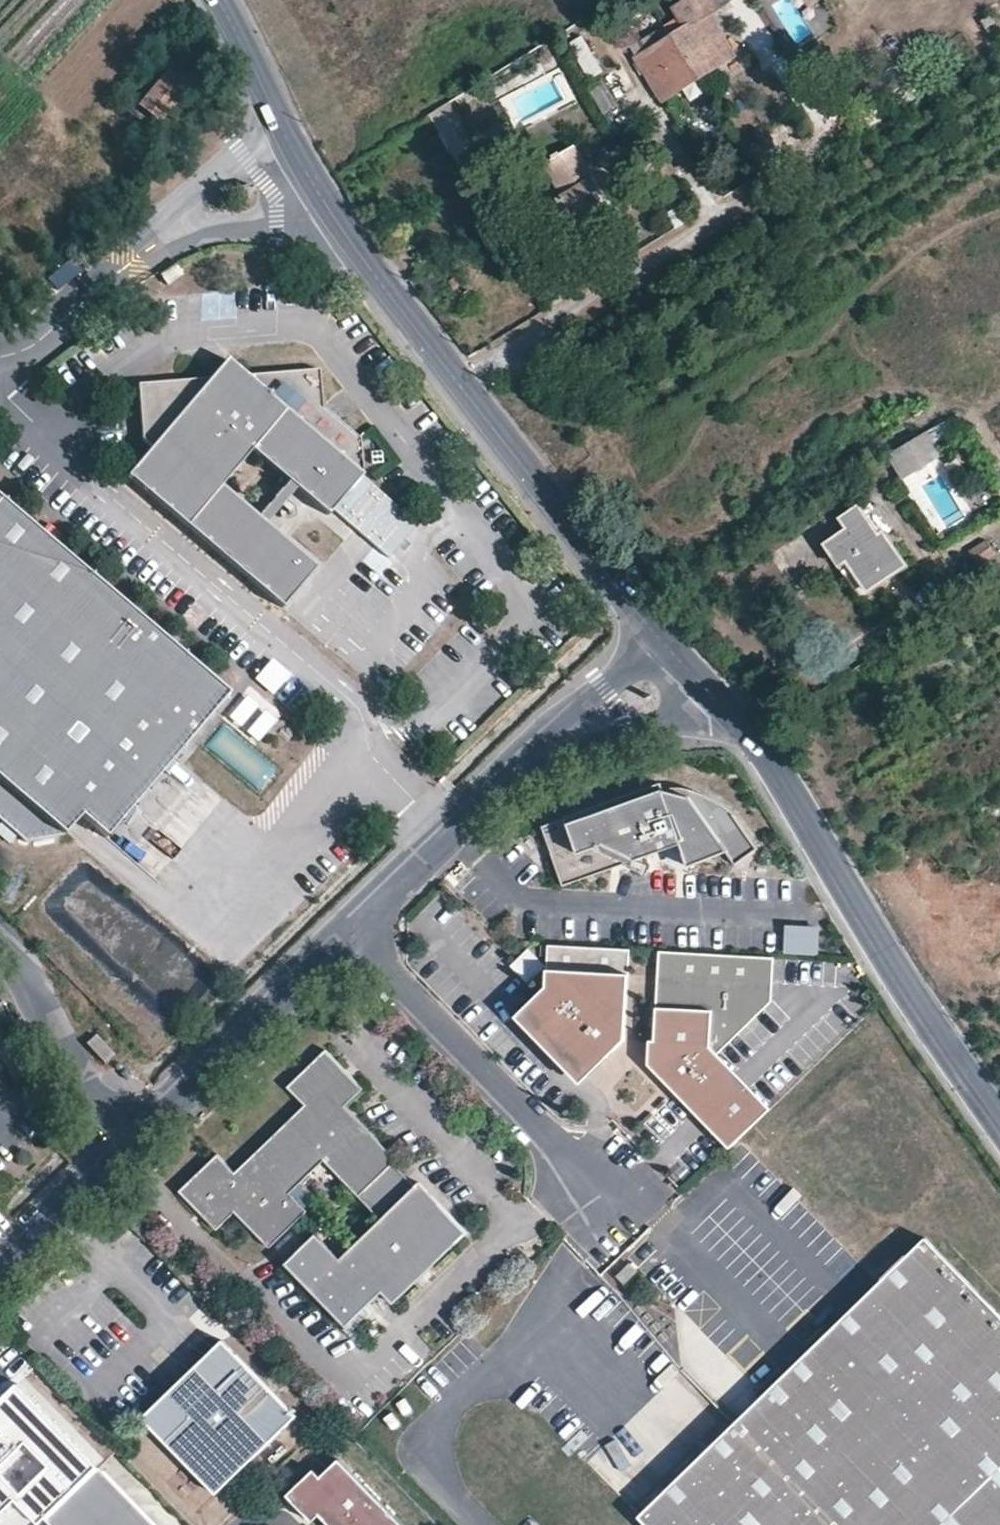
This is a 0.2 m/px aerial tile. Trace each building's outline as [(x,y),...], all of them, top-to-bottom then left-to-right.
[(725,0),(680,0),(671,6),(678,17),(662,26),(667,35),(669,35),(706,12),(706,14),(726,2),(725,0)] [(672,39),(694,73),(711,62),(714,67),(732,56),(706,14),(706,12),(669,35),(672,39)] [(655,44),(657,48),(672,39),(669,35),(655,44)] [(590,78),(602,71),(583,38),(571,45),(590,78)] [(672,39),(657,48),(655,44),(635,57),(661,99),(680,88),(677,84),(694,73),(672,39)] [(714,67),(711,62),(694,73),(697,78),(714,67)] [(140,104),(159,120),(186,88),(167,73),(140,104)] [(697,78),(694,73),(677,84),(680,88),(697,78)] [(602,113),(617,104),(600,77),(585,86),(602,113)] [(452,151),(462,144),(451,125),(440,132),(452,151)] [(541,165),(555,189),(560,197),(556,200),(575,232),(613,209),(569,139),(565,134),(538,151),(544,163),(541,165)] [(462,144),(452,151),(460,164),(470,157),(462,144)] [(541,251),(546,249),(538,234),(533,238),(541,251)] [(313,373),(240,379),(220,362),(203,381),(131,387),(136,443),(145,450),(120,479),(275,611),(310,571),(215,489),(245,453),(321,519),(356,478),(352,442),(316,410),(313,373)] [(887,454),(901,478),(938,455),(941,454),(927,430),(887,454)] [(845,560),(867,590),(905,563),(882,532),(877,535),(857,506),(840,517),(846,528),(825,543),(836,560),(839,564),(845,560)] [(0,508),(0,830),(20,847),(36,828),(55,844),(71,825),(97,847),(133,804),(223,698),(0,508)] [(839,564),(837,566),(857,596),(867,590),(845,560),(839,564)] [(248,697),(230,719),(243,730),(260,708),(248,697)] [(265,713),(248,734),(260,743),(277,723),(265,713)] [(681,781),(668,783),(665,777),(546,821),(568,880),(686,837),(694,860),(732,846),(741,859),(764,843),(743,812),(738,804),(730,797),(723,792),(714,787),(704,783),(693,781),(681,781)] [(71,825),(55,844),(36,828),(20,847),(0,830),(0,837),(61,889),(97,847),(71,825)] [(160,833),(150,845),(172,864),(183,852),(160,833)] [(61,902),(97,941),(124,916),(88,877),(61,902)] [(633,1034),(638,944),(556,939),(553,981),(528,1005),(564,1044),(591,1074),(630,1038),(633,1035),(633,1034)] [(782,952),(667,945),(662,1036),(661,1055),(688,1084),(690,1082),(744,1137),(778,1104),(725,1049),(779,996),(782,952)] [(532,982),(544,963),(525,951),(513,970),(532,982)] [(564,1044),(528,1005),(520,1011),(556,1050),(564,1044)] [(688,1084),(661,1055),(662,1036),(656,1036),(655,1056),(685,1087),(688,1084)] [(349,1106),(368,1087),(331,1048),(293,1084),(312,1102),(259,1154),(292,1189),(294,1188),(298,1192),(328,1162),(361,1195),(365,1197),(400,1162),(403,1160),(349,1106)] [(744,1137),(690,1082),(688,1084),(685,1087),(739,1142),(744,1137)] [(292,1189),(259,1154),(241,1171),(222,1153),(184,1189),(221,1227),(239,1209),(275,1247),(312,1210),(296,1194),(298,1192),(294,1188),(292,1189)] [(473,1229),(424,1179),(420,1183),(400,1162),(365,1197),(386,1218),(352,1251),(387,1287),(386,1288),(397,1299),(399,1298),(401,1300),(473,1229)] [(387,1287),(352,1251),(345,1258),(321,1233),(290,1263),(352,1325),(388,1290),(399,1302),(401,1300),(399,1298),(397,1299),(386,1288),(387,1287)] [(930,1240),(883,1283),(785,1381),(755,1405),(746,1418),(661,1500),(647,1513),(653,1518),(660,1524),(999,1524),(999,1311),(930,1240)] [(296,1407),(222,1331),(141,1409),(215,1485),(296,1407)] [(58,1511),(49,1519),(55,1524),(158,1524),(102,1468),(25,1387),(0,1411),(0,1484),(16,1469),(58,1511)] [(320,1508),(336,1524),(410,1524),(340,1454),(319,1474),(320,1508)]
